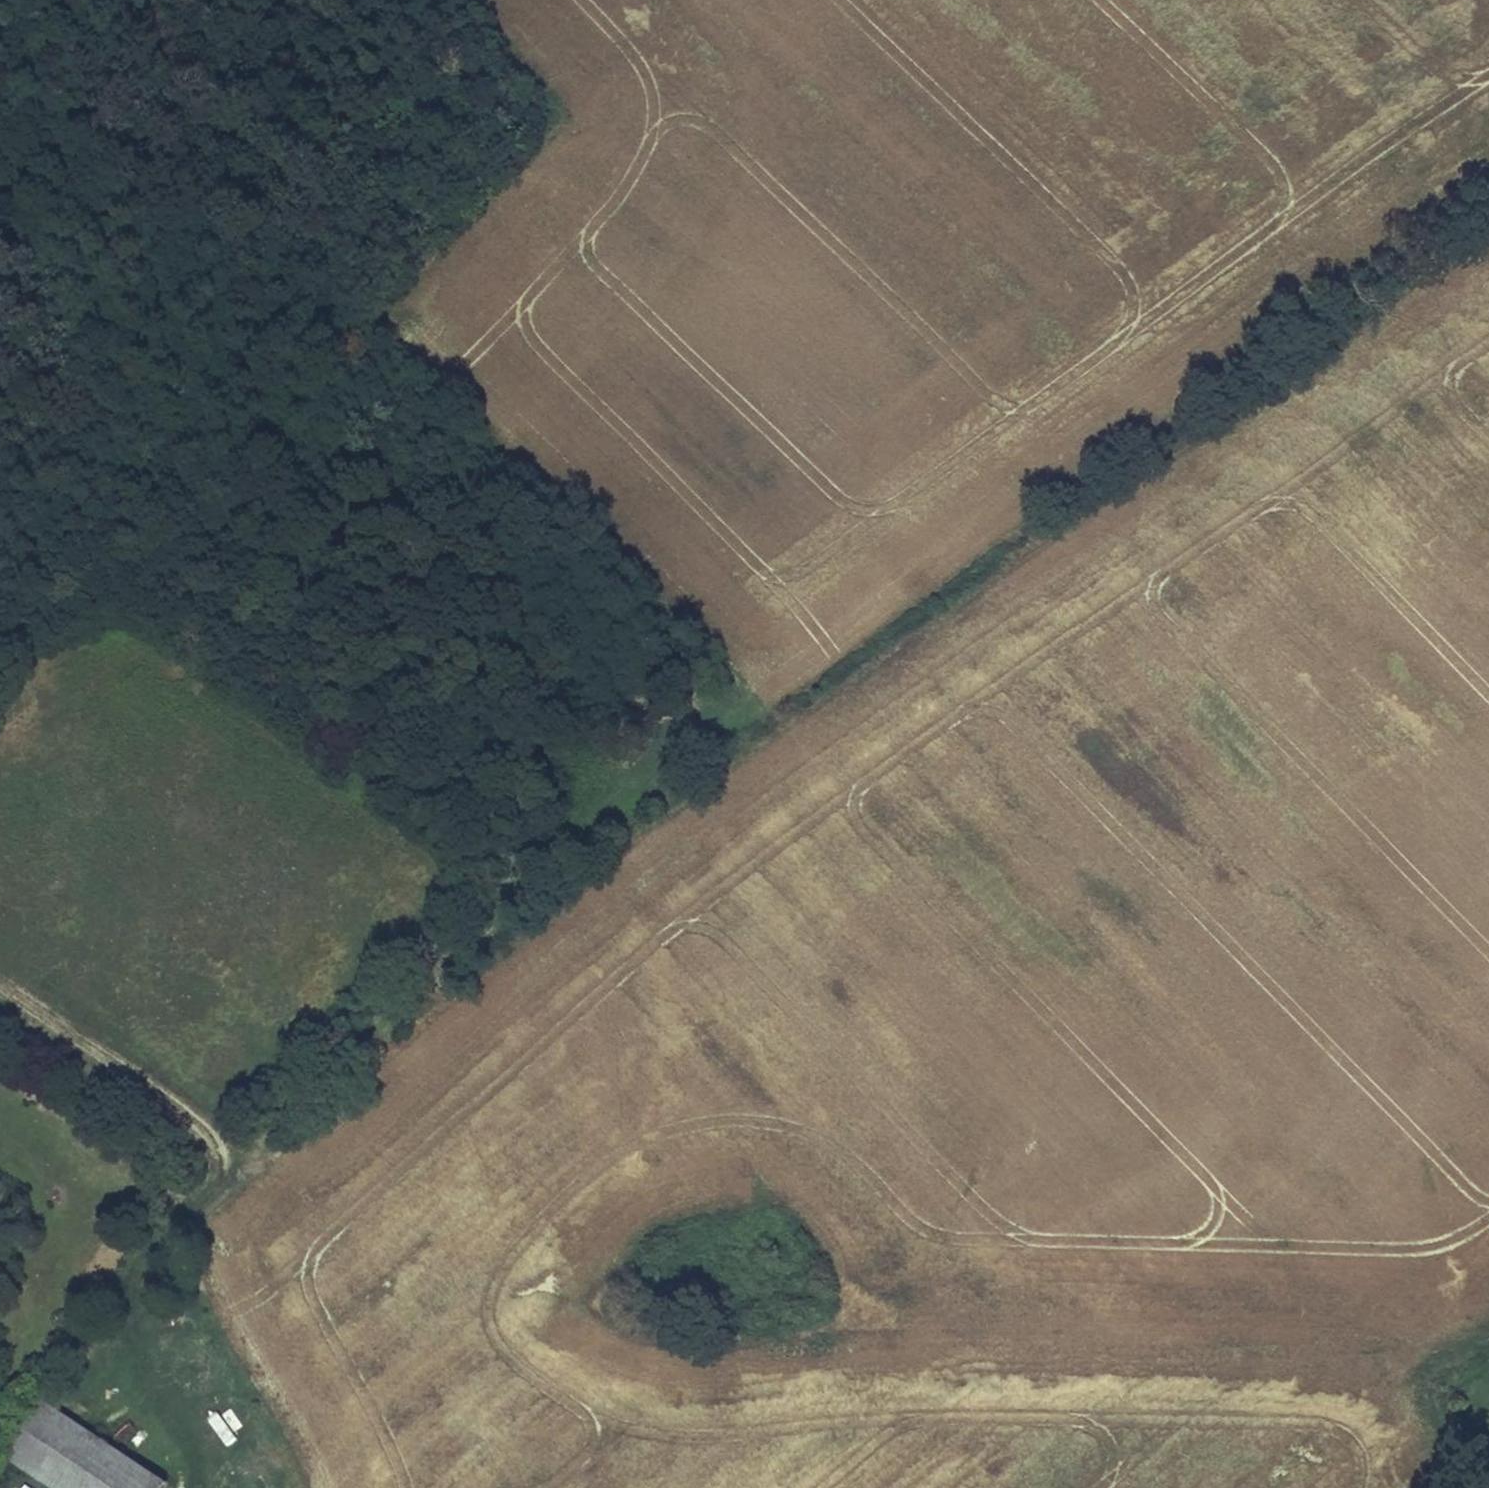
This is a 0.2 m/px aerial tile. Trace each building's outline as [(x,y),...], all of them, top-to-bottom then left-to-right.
[(43,1410),(11,1460),(55,1487),(161,1487),(162,1486),(43,1410)]
